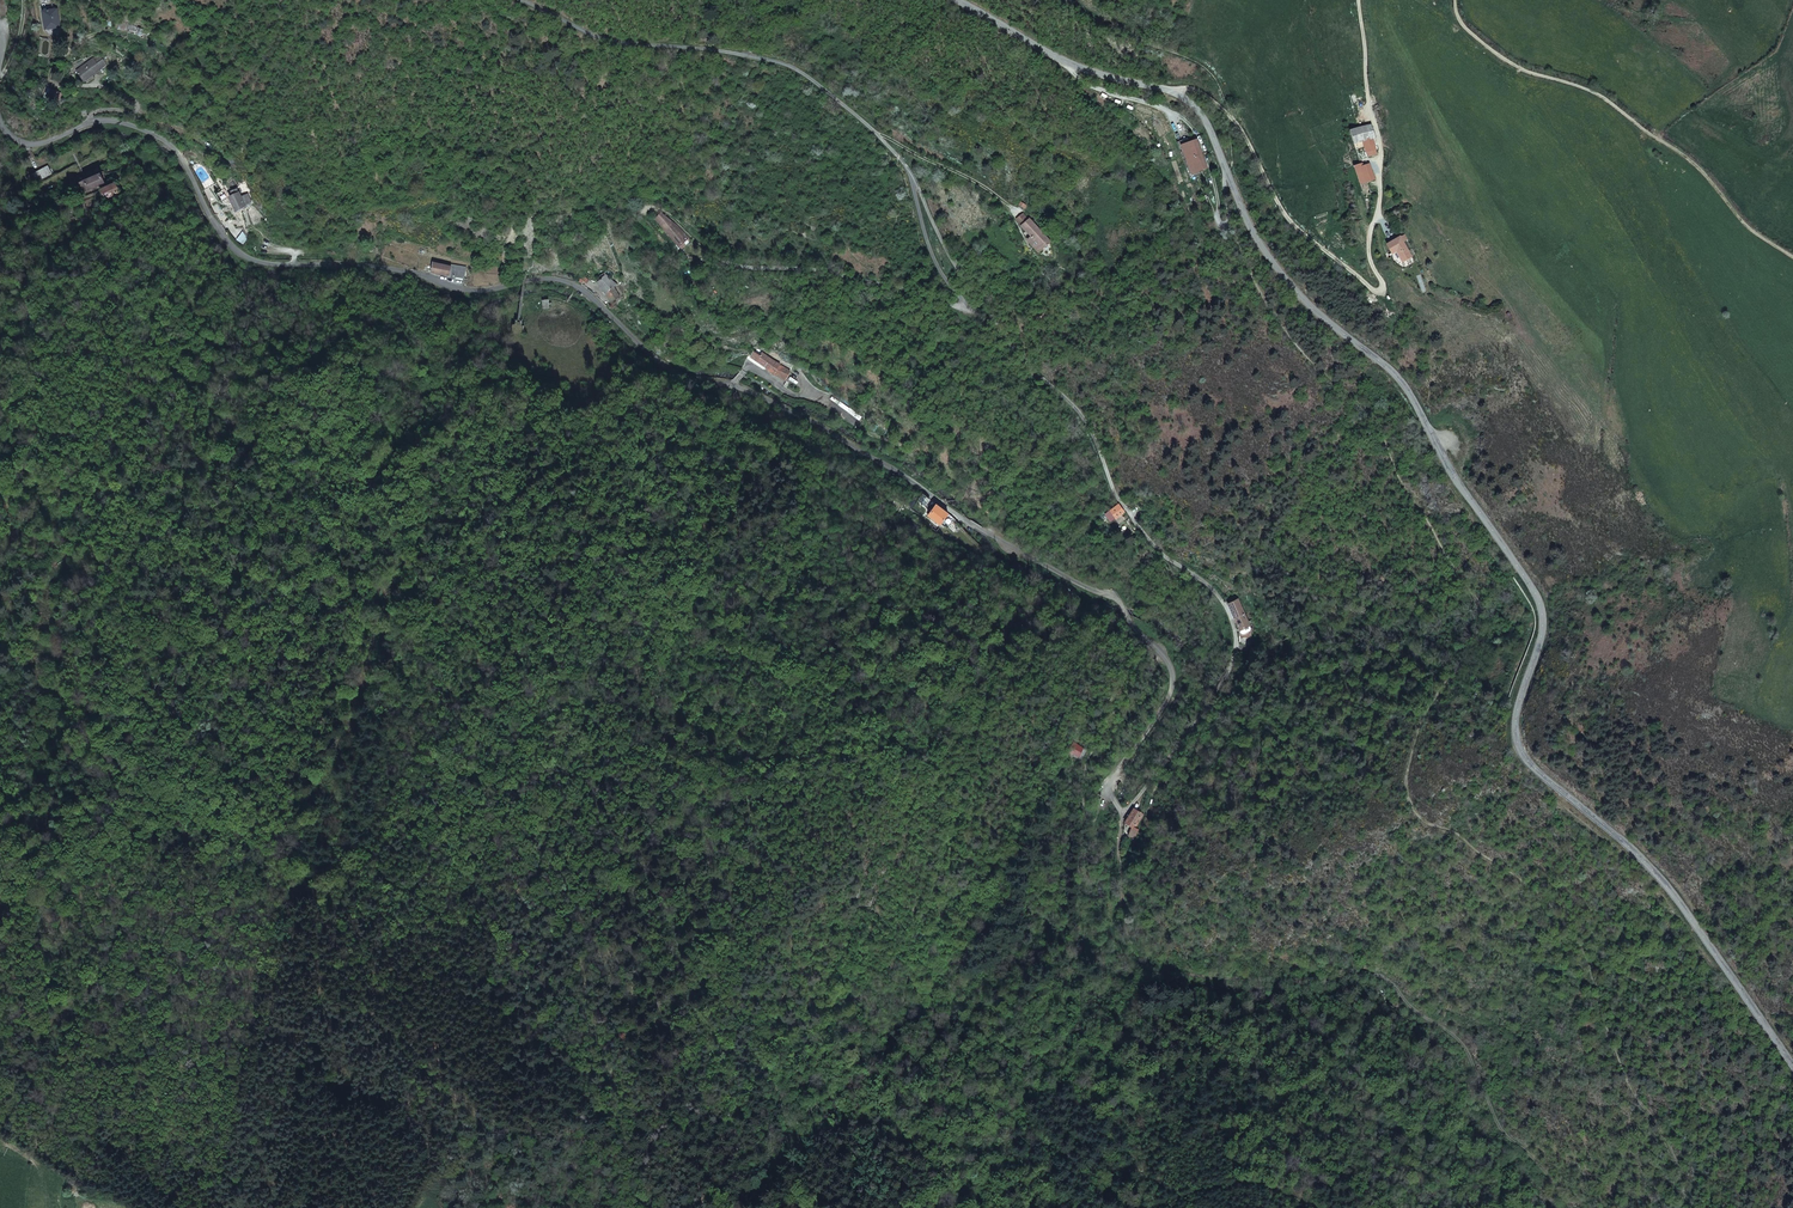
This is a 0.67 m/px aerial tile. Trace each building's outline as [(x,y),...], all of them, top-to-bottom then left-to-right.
[(61,25),(60,20),(57,7),(43,9),(47,27),(61,25)] [(107,62),(101,54),(96,54),(77,69),(84,79),(107,62)] [(1367,140),(1371,149),(1380,145),(1377,136),(1381,135),(1376,121),(1354,129),(1358,143),(1367,140)] [(1212,167),(1202,139),(1188,144),(1198,172),(1212,167)] [(1373,154),(1380,151),(1383,150),(1381,145),(1380,145),(1371,149),(1373,154)] [(1366,185),(1372,183),(1366,165),(1364,162),(1358,165),(1366,185)] [(1372,183),(1381,179),(1374,162),(1366,165),(1372,183)] [(46,166),(25,176),(29,185),(50,175),(46,166)] [(103,181),(99,167),(87,170),(89,176),(79,179),(81,188),(103,181)] [(118,191),(115,182),(101,187),(103,196),(118,191)] [(231,196),(228,197),(235,212),(244,207),(250,204),(246,195),(240,198),(238,193),(237,193),(235,189),(229,192),(231,196)] [(667,219),(659,214),(654,218),(678,247),(687,239),(675,225),(673,226),(667,219)] [(1053,239),(1033,216),(1025,223),(1034,234),(1030,237),(1041,249),(1053,239)] [(1415,255),(1405,235),(1391,243),(1396,252),(1401,249),(1407,260),(1415,255)] [(430,273),(460,279),(462,269),(432,262),(430,273)] [(596,281),(610,302),(620,296),(613,286),(616,284),(610,278),(615,273),(612,271),(609,267),(603,272),(604,274),(596,281)] [(754,347),(751,353),(773,370),(781,374),(787,365),(781,360),(784,356),(779,352),(779,353),(776,356),(763,350),(761,353),(754,347)] [(1123,511),(1118,504),(1110,509),(1115,516),(1119,521),(1122,518),(1121,517),(1123,516),(1120,512),(1123,511)] [(1115,516),(1110,509),(1105,513),(1110,519),(1115,516)]
